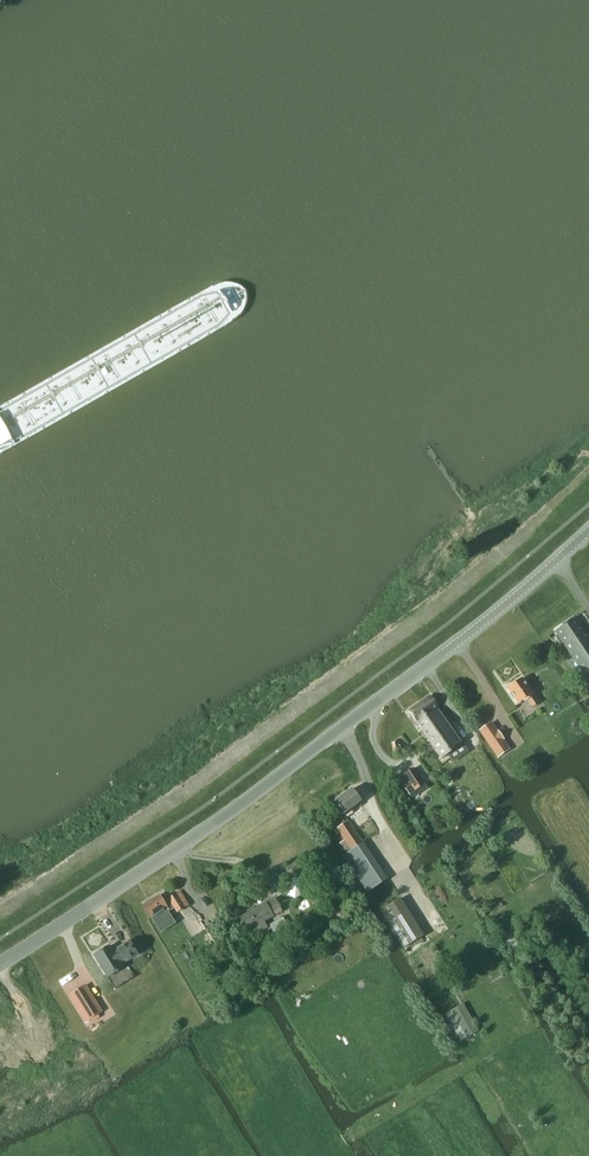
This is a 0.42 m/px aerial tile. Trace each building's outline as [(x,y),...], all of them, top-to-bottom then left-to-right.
[(563,645),(584,630),(575,618),(554,632),(557,636),(555,637),(560,645),(562,644),(563,645)] [(584,630),(563,645),(583,674),(588,670),(588,638),(584,630)] [(532,707),(538,703),(522,679),(507,689),(517,704),(526,698),(532,707)] [(430,696),(423,701),(429,712),(428,716),(452,751),(462,744),(430,696)] [(429,712),(423,701),(409,710),(441,759),(452,751),(428,716),(429,712)] [(572,730),(580,733),(584,722),(576,719),(572,730)] [(484,739),(497,758),(510,749),(497,731),(484,739)] [(414,768),(403,775),(410,785),(405,789),(409,795),(412,798),(422,792),(419,788),(425,784),(414,768)] [(352,789),(335,802),(342,812),(344,814),(345,815),(352,810),(351,809),(361,802),(352,789)] [(368,893),(387,879),(349,822),(335,831),(348,850),(346,851),(347,854),(343,856),(368,893)] [(159,895),(143,905),(151,918),(156,926),(171,916),(168,911),(174,908),(176,913),(184,908),(176,894),(163,902),(159,895)] [(379,909),(390,926),(404,947),(422,935),(398,897),(379,909)] [(265,903),(240,918),(245,926),(248,931),(251,937),(265,929),(262,923),(265,921),(282,911),(275,899),(266,904),(265,903)] [(344,905),(336,910),(340,916),(348,911),(344,905)] [(510,931),(502,935),(511,953),(520,948),(510,931)] [(137,953),(129,940),(116,948),(117,949),(113,951),(109,945),(94,954),(107,976),(122,966),(120,963),(137,953)] [(106,1013),(87,984),(73,993),(91,1022),(106,1013)] [(462,1004),(451,1010),(466,1037),(478,1031),(462,1004)]
